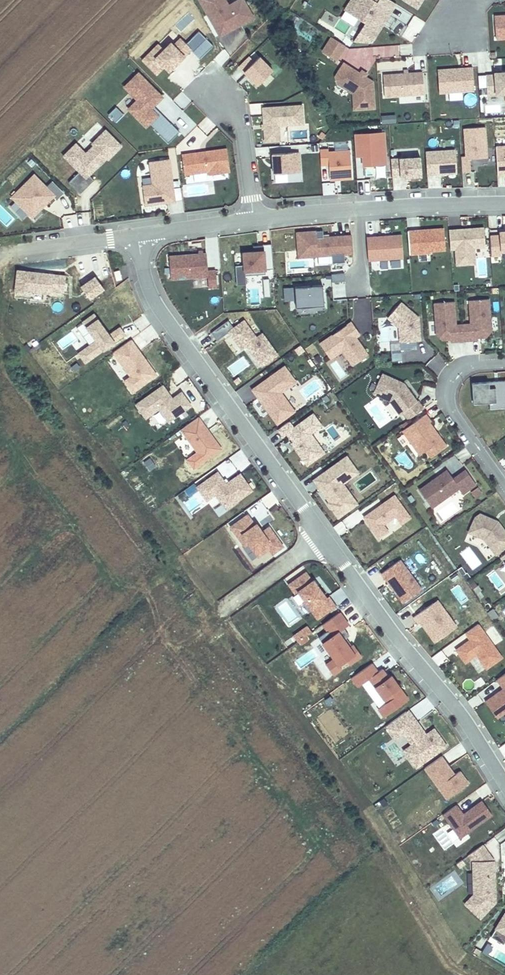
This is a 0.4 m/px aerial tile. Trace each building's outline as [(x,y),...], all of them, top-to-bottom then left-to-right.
[(220,36),(256,17),(247,0),(234,0),(229,3),(227,0),(200,0),(220,36)] [(365,23),(354,40),(370,42),(395,3),(390,0),(378,0),(377,2),(373,0),(352,0),(345,11),(365,23)] [(417,8),(422,0),(404,0),(417,8)] [(495,40),(504,39),(504,17),(494,17),(495,40)] [(214,44),(200,30),(188,41),(181,35),(175,41),(171,38),(163,47),(159,42),(141,59),(156,74),(165,67),(169,70),(192,48),(201,57),(214,44)] [(337,60),(345,46),(331,37),(322,51),(337,60)] [(275,67),(261,53),(255,60),(249,55),(238,65),(247,73),(259,85),(275,67)] [(374,108),(373,81),(365,77),(360,73),(344,63),(335,76),(334,79),(334,80),(335,81),(350,91),(353,91),(354,109),(374,108)] [(437,71),(438,93),(473,91),(472,69),(437,71)] [(164,95),(139,71),(122,86),(136,99),(126,108),(147,126),(150,124),(169,142),(179,130),(155,107),(164,95)] [(382,75),(384,97),(423,94),(422,73),(382,75)] [(494,73),(494,76),(486,76),(487,95),(504,94),(504,101),(504,73),(494,73)] [(261,106),(263,141),(281,141),(280,125),(305,123),(303,104),(261,106)] [(107,114),(114,122),(124,114),(117,106),(107,114)] [(484,125),(461,126),(464,155),(460,155),(461,172),(477,170),(476,158),(487,157),(484,125)] [(124,144),(106,127),(86,149),(76,141),(61,155),(80,170),(69,181),(81,193),(95,179),(90,175),(107,158),(109,159),(124,144)] [(384,130),(353,132),(354,156),(359,156),(360,166),(387,163),(384,130)] [(494,144),(496,174),(504,174),(504,143),(494,144)] [(227,147),(182,153),(184,175),(208,171),(208,174),(231,171),(227,147)] [(256,147),(256,157),(269,157),(269,147),(256,147)] [(328,147),(319,148),(318,164),(328,165),(329,179),(352,178),(349,148),(328,150),(328,147)] [(454,148),(426,149),(427,174),(456,173),(454,148)] [(295,150),(272,151),(273,171),(297,170),(295,150)] [(418,154),(389,157),(390,177),(421,176),(418,154)] [(171,158),(149,160),(152,182),(143,183),(146,207),(177,201),(171,158)] [(57,194),(34,172),(10,195),(32,218),(57,194)] [(272,182),(300,182),(300,172),(272,173),(272,182)] [(53,179),(48,184),(59,196),(64,191),(53,179)] [(485,246),(483,225),(447,228),(449,249),(453,249),(455,265),(475,264),(474,247),(485,246)] [(443,226),(406,229),(407,254),(429,253),(429,251),(445,250),(443,226)] [(498,228),(497,234),(489,233),(490,255),(501,254),(500,250),(504,250),(504,228),(498,228)] [(317,229),(295,230),(297,257),(331,254),(333,262),(347,261),(346,254),(353,253),(352,232),(318,234),(317,229)] [(402,233),(366,235),(366,261),(403,259),(402,233)] [(266,248),(242,248),(244,263),(235,264),(237,283),(247,283),(246,270),(268,268),(266,248)] [(207,251),(170,253),(171,278),(208,277),(209,288),(217,289),(216,268),(208,268),(207,251)] [(68,273),(17,268),(13,291),(53,293),(53,290),(65,291),(68,273)] [(106,289),(96,275),(79,285),(90,299),(106,289)] [(324,283),(296,285),(297,306),(325,304),(324,283)] [(490,318),(488,300),(469,301),(470,325),(463,325),(464,341),(472,340),(472,338),(477,338),(486,337),(491,332),(490,318)] [(464,341),(463,325),(455,326),(454,302),(434,304),(435,322),(436,336),(442,340),(450,340),(456,339),(456,342),(464,341)] [(419,341),(418,325),(415,325),(415,321),(418,318),(400,303),(386,320),(399,331),(400,351),(416,350),(415,342),(419,341)] [(111,331),(95,311),(72,330),(78,337),(71,344),(85,363),(126,334),(120,326),(111,331)] [(257,334),(245,317),(227,330),(245,349),(259,368),(280,354),(263,331),(257,334)] [(362,334),(352,319),(318,342),(332,360),(343,352),(352,365),(370,353),(359,336),(362,334)] [(159,373),(132,338),(113,352),(130,375),(122,380),(133,392),(159,373)] [(242,360),(234,367),(238,372),(247,365),(242,360)] [(299,380),(285,363),(251,388),(279,424),(298,411),(283,392),(299,380)] [(416,402),(407,389),(405,391),(402,387),(403,384),(382,375),(373,395),(389,402),(399,415),(402,413),(408,420),(423,409),(417,401),(416,402)] [(472,384),(473,404),(489,403),(504,402),(504,381),(472,384)] [(193,405),(182,389),(173,395),(163,382),(134,402),(146,418),(159,410),(167,422),(193,405)] [(323,425),(313,412),(295,425),(290,419),(277,429),(284,437),(287,435),(307,465),(326,451),(313,434),(323,425)] [(434,435),(427,425),(429,423),(431,422),(425,414),(401,432),(411,445),(412,444),(419,445),(420,444),(425,451),(430,458),(447,446),(437,432),(434,435)] [(223,448),(199,415),(180,429),(204,462),(223,448)] [(437,432),(429,423),(427,425),(434,435),(437,432)] [(425,451),(420,444),(419,445),(412,444),(411,445),(419,456),(425,451)] [(359,471),(346,454),(311,478),(327,501),(325,501),(337,518),(358,502),(344,483),(359,471)] [(413,474),(416,464),(407,461),(404,471),(413,474)] [(255,490),(241,472),(227,481),(219,469),(195,486),(208,500),(216,495),(228,509),(255,490)] [(432,508),(458,488),(465,484),(469,490),(476,485),(465,470),(453,479),(451,477),(450,478),(448,475),(449,474),(447,470),(419,491),(432,508)] [(463,494),(469,490),(465,484),(458,488),(463,494)] [(473,499),(482,492),(477,485),(467,492),(473,499)] [(411,516),(394,493),(360,515),(377,538),(388,531),(384,524),(393,516),(399,524),(411,516)] [(445,521),(457,510),(449,501),(437,513),(445,521)] [(255,521),(248,512),(229,526),(245,547),(249,544),(258,557),(268,550),(272,555),(285,546),(270,525),(265,528),(257,520),(255,521)] [(498,522),(480,514),(475,518),(469,532),(484,539),(496,555),(504,548),(504,528),(498,522)] [(472,570),(481,564),(469,546),(460,553),(472,570)] [(421,588),(400,559),(379,572),(401,604),(421,588)] [(324,597),(305,571),(286,583),(294,594),(291,595),(297,604),(302,602),(308,610),(309,610),(317,618),(336,605),(327,594),(324,597)] [(457,626),(438,599),(411,616),(417,623),(419,622),(433,642),(457,626)] [(349,625),(340,611),(320,623),(327,630),(318,636),(321,641),(319,642),(331,658),(325,662),(333,673),(341,669),(338,665),(345,660),(349,664),(361,656),(356,649),(354,651),(340,631),(349,625)] [(503,656),(477,623),(463,632),(469,639),(454,648),(464,664),(476,656),(485,669),(503,656)] [(292,632),(296,641),(311,634),(308,626),(292,632)] [(371,662),(350,677),(356,687),(368,681),(379,697),(368,704),(380,721),(407,698),(399,685),(389,671),(385,673),(381,668),(377,669),(371,662)] [(495,678),(502,686),(483,700),(496,717),(504,711),(504,671),(495,678)] [(409,708),(384,727),(414,769),(447,745),(433,726),(426,732),(409,708)] [(454,772),(442,754),(422,768),(446,800),(470,783),(459,769),(454,772)] [(492,814),(480,799),(463,812),(456,804),(440,813),(459,838),(492,814)] [(494,861),(483,845),(468,855),(473,861),(473,872),(478,872),(479,889),(474,893),(468,897),(476,910),(495,896),(494,895),(494,889),(495,889),(494,861)]
